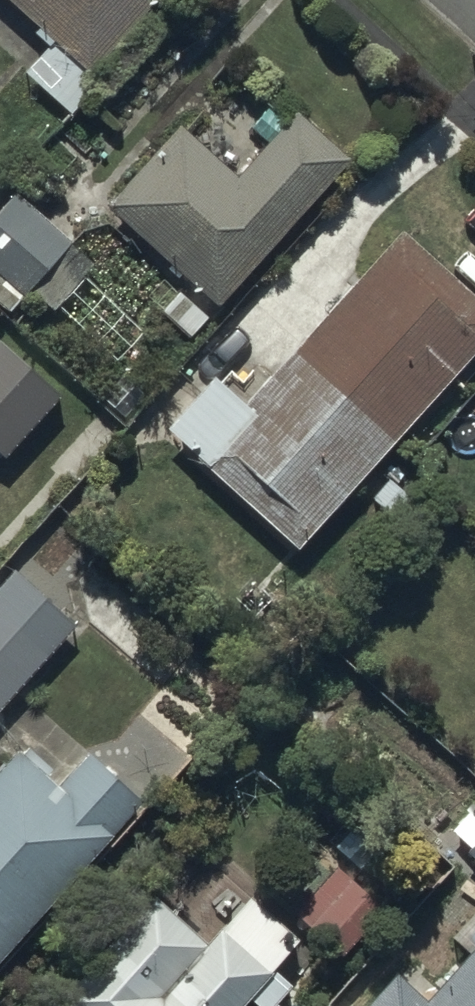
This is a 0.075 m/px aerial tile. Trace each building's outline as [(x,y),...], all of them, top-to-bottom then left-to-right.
[(44,15),(38,22),(52,34),(27,62),(74,103),(105,67),(94,57),(145,0),(27,0),(44,15)] [(181,121),(108,198),(172,259),(167,264),(178,274),(183,269),(215,299),(352,156),(298,106),(235,172),(181,121)] [(14,180),(0,196),(0,296),(11,305),(31,281),(55,302),(94,257),(67,234),(71,228),(14,180)] [(403,217),(249,393),(214,363),(169,415),(211,452),(210,454),(300,534),(474,334),(474,280),(403,217)] [(0,336),(0,448),(9,456),(65,394),(0,336)] [(13,565),(0,580),(0,702),(74,620),(13,565)] [(144,788),(88,736),(58,768),(20,732),(0,754),(0,944),(144,788)] [(452,821),(471,839),(467,842),(474,849),(474,796),(452,821)] [(384,895),(338,855),(296,903),(342,943),(384,895)] [(250,884),(206,928),(154,878),(45,991),(61,1005),(230,1005),(250,984),(267,1000),(294,972),(275,954),(298,929),(250,884)] [(459,944),(474,957),(429,1005),(474,1005),(474,927),(459,944)] [(400,980),(377,1005),(427,1005),(400,980)]
